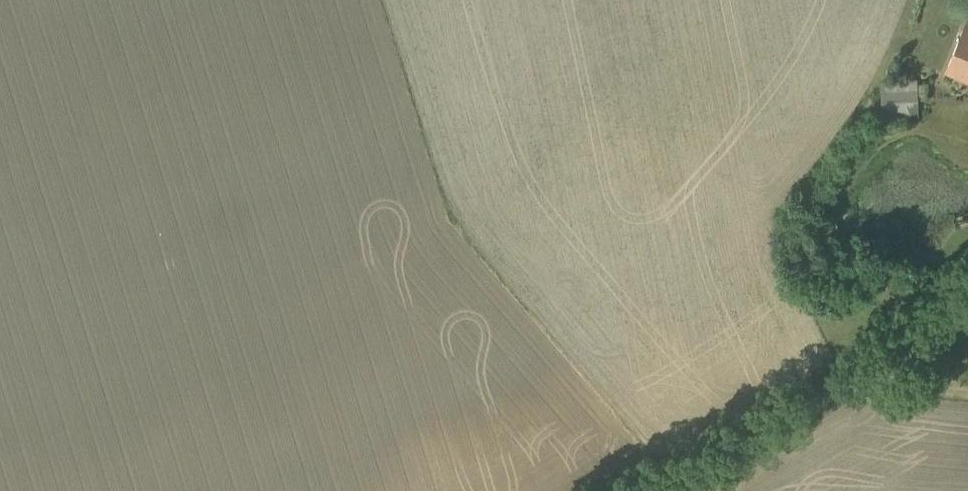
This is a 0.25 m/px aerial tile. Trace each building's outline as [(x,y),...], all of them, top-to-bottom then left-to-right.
[(967,18),(946,70),(967,79),(967,18)] [(918,84),(917,79),(881,81),(883,120),(920,118),(919,101),(926,100),(925,83),(918,84)]
